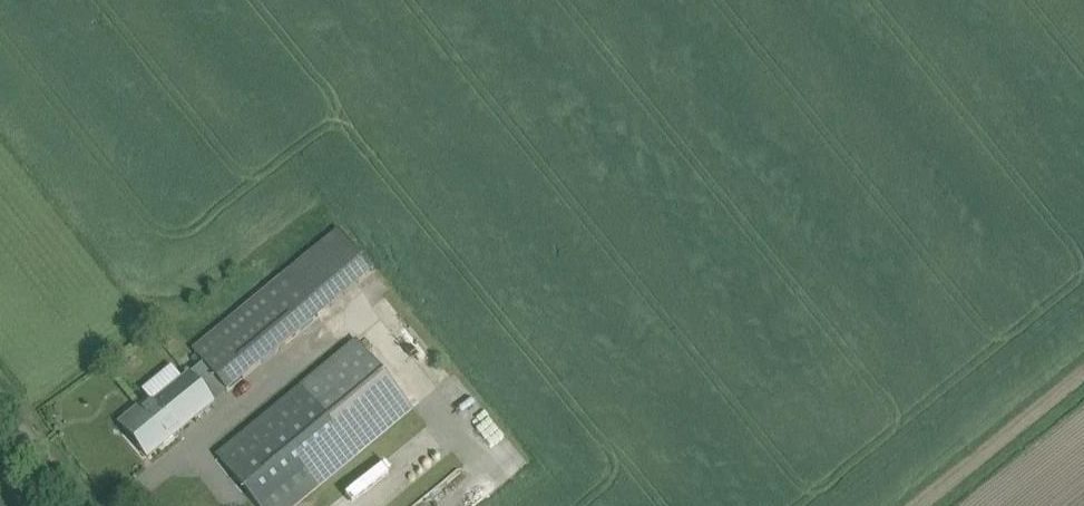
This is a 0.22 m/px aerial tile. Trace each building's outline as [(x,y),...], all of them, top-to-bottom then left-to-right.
[(192,348),(228,391),(318,316),(282,274),(192,348)] [(260,505),(295,505),(413,409),(357,341),(218,455),(260,505)] [(150,398),(120,423),(148,457),(214,402),(193,377),(157,406),(150,398)]
